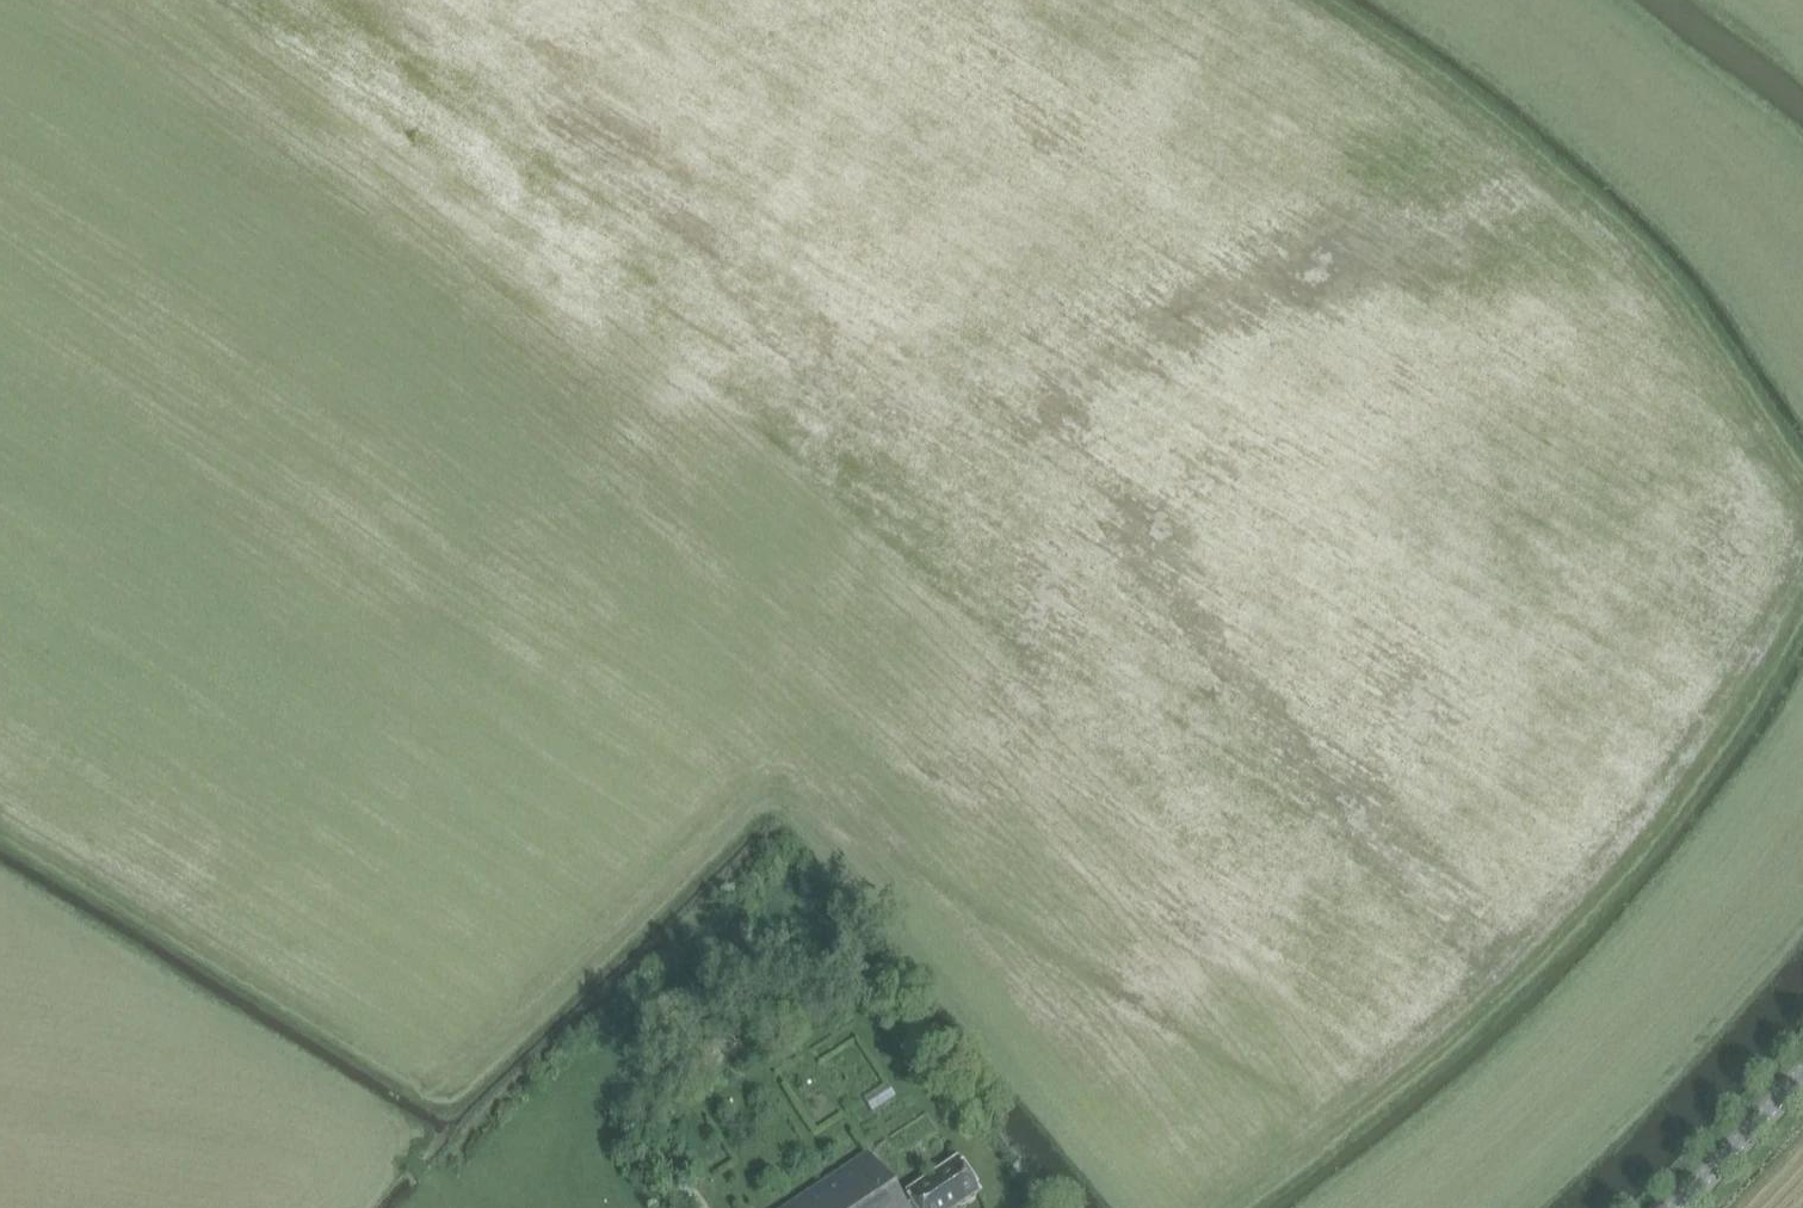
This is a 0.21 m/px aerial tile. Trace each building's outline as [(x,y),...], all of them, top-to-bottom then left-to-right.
[(890,1081),(868,1097),(878,1111),(900,1095),(890,1081)] [(867,1153),(785,1207),(903,1207),(867,1153)] [(980,1195),(957,1162),(905,1196),(911,1206),(908,1207),(959,1207),(980,1195)]
